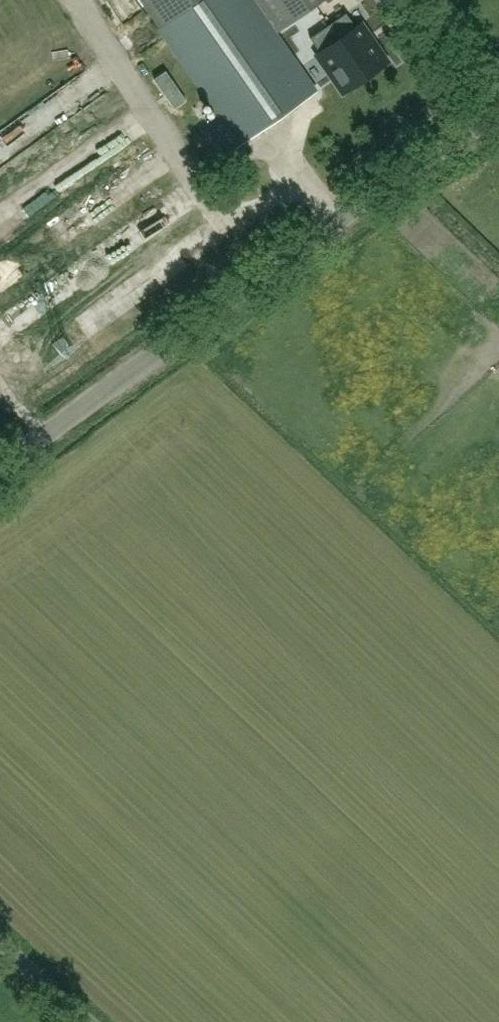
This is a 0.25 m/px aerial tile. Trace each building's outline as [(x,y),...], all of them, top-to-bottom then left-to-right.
[(313,93),(249,0),(144,0),(161,26),(160,26),(220,112),(208,121),(230,152),(313,93)] [(321,0),(256,0),(278,31),(321,0)] [(341,16),(325,27),(362,80),(383,66),(356,26),(350,30),(341,16)] [(325,27),(307,39),(317,53),(313,56),(340,95),(362,80),(325,27)]
